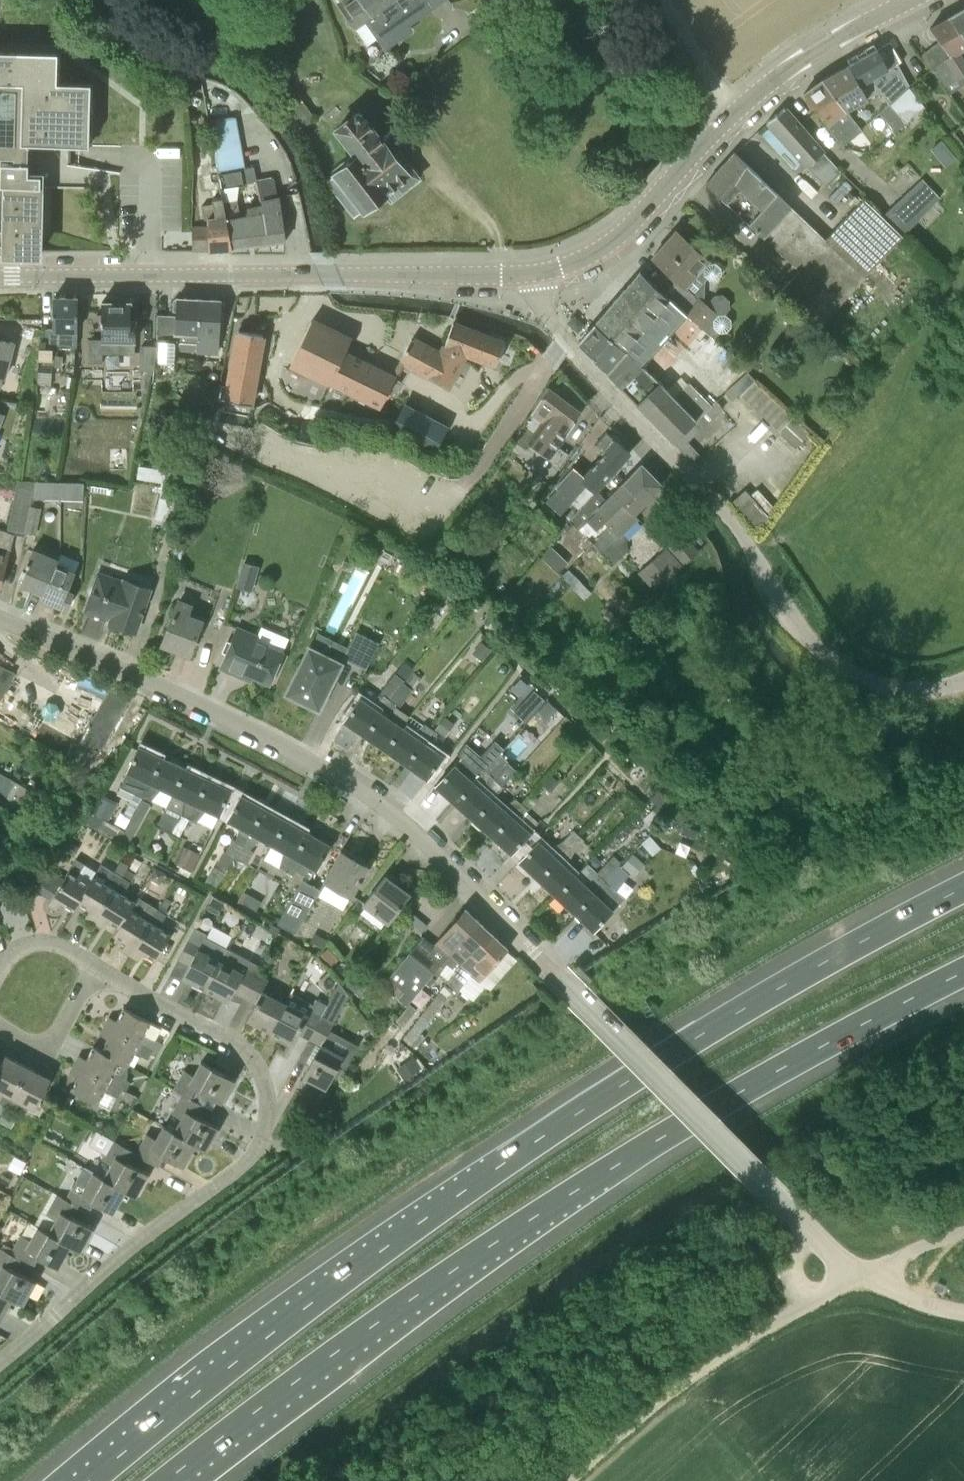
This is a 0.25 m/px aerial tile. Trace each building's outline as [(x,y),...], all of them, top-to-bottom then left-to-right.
[(434,8),(429,0),(396,0),(378,13),(368,0),(340,0),(337,2),(356,29),(366,23),(386,50),(414,30),(411,25),(434,8)] [(378,13),(396,0),(368,0),(378,13)] [(938,23),(960,51),(963,49),(963,8),(938,23)] [(957,78),(963,73),(963,58),(960,51),(938,23),(930,27),(940,41),(921,55),(945,86),(957,78)] [(881,91),(889,104),(909,86),(897,63),(902,60),(890,41),(877,49),(877,48),(855,60),(875,94),(881,91)] [(23,84),(21,144),(29,144),(90,146),(91,83),(57,82),(58,52),(0,51),(0,83),(23,84)] [(846,111),(868,99),(867,98),(875,94),(855,60),(822,78),(846,111)] [(844,145),(853,138),(847,131),(857,123),(846,111),(822,78),(803,92),(844,145)] [(889,104),(906,123),(925,106),(909,86),(889,104)] [(295,131),(315,118),(297,92),(277,106),(295,131)] [(879,113),(896,132),(906,123),(889,104),(879,113)] [(841,172),(785,108),(768,121),(793,153),(806,168),(808,167),(826,186),(841,172)] [(363,114),(363,111),(355,111),(355,112),(354,112),(334,129),(355,158),(325,181),(353,217),(383,194),(389,201),(418,179),(396,151),(394,152),(365,114),(363,114)] [(957,148),(963,143),(954,132),(948,136),(957,148)] [(238,137),(211,141),(217,173),(243,168),(238,137)] [(825,239),(775,192),(756,173),(735,152),(707,184),(799,270),(782,290),(820,325),(866,277),(865,277),(827,238),(825,239)] [(14,163),(1,163),(0,185),(1,185),(1,186),(0,218),(0,254),(39,256),(41,175),(29,175),(29,163),(14,163)] [(244,185),(241,169),(217,173),(220,189),(222,189),(244,185)] [(275,186),(273,177),(255,181),(259,201),(276,198),(274,186),(275,186)] [(903,235),(940,197),(922,179),(884,215),(903,235)] [(266,243),(284,241),(285,241),(277,197),(276,198),(259,201),(260,204),(266,243)] [(209,250),(232,248),(220,198),(213,199),(204,201),(207,218),(192,220),(192,225),(207,225),(207,227),(209,250)] [(863,199),(827,238),(865,277),(903,237),(863,199)] [(232,248),(266,243),(260,204),(247,207),(249,214),(238,216),(236,200),(223,202),(227,218),(232,248)] [(209,251),(209,250),(207,227),(192,227),(193,250),(193,251),(209,251)] [(677,231),(654,258),(680,282),(667,296),(670,299),(704,329),(715,340),(719,335),(727,334),(731,329),(731,321),(725,316),(721,316),(718,313),(703,300),(706,297),(707,281),(709,279),(712,281),(718,280),(723,275),(722,269),(717,264),(715,265),(710,261),(710,260),(677,231)] [(667,303),(670,299),(667,296),(641,273),(625,291),(654,318),(667,303)] [(622,294),(595,325),(627,351),(654,318),(625,291),(622,294)] [(78,298),(61,297),(61,298),(54,297),(54,329),(46,329),(46,348),(54,348),(54,345),(79,346),(78,298)] [(117,302),(115,298),(106,298),(104,302),(102,302),(102,339),(89,339),(89,363),(103,363),(103,354),(135,354),(135,343),(136,343),(135,320),(131,320),(131,302),(117,302)] [(157,316),(155,341),(193,342),(195,299),(176,298),(175,316),(157,316)] [(217,355),(220,301),(195,299),(193,342),(192,353),(217,355)] [(654,318),(627,351),(643,366),(658,382),(695,421),(713,403),(719,409),(737,393),(752,380),(753,379),(746,372),(747,372),(715,340),(704,329),(670,299),(668,303),(654,318)] [(316,378),(380,409),(396,375),(347,350),(353,337),(313,317),(289,365),(316,378)] [(411,339),(398,362),(452,390),(469,359),(496,370),(505,344),(453,324),(439,355),(411,339)] [(595,325),(580,343),(595,357),(593,358),(605,371),(621,388),(643,366),(627,351),(595,325)] [(254,405),(266,337),(235,332),(224,400),(254,405)] [(14,343),(0,339),(0,388),(1,389),(4,379),(14,343)] [(140,346),(139,371),(154,372),(155,347),(140,346)] [(752,380),(737,393),(795,448),(809,433),(752,380)] [(658,382),(636,404),(672,441),(672,442),(673,440),(695,421),(658,382)] [(527,444),(549,460),(559,446),(563,439),(581,414),(547,388),(531,414),(542,423),(527,444)] [(695,421),(673,440),(679,446),(695,464),(701,457),(686,440),(719,409),(713,403),(695,421)] [(451,432),(403,407),(391,429),(440,455),(451,432)] [(559,488),(547,503),(571,522),(598,491),(631,452),(607,432),(596,445),(605,453),(585,477),(574,468),(558,487),(559,488)] [(172,444),(173,437),(162,435),(161,438),(156,437),(155,445),(166,448),(163,466),(140,463),(137,477),(142,478),(142,479),(162,483),(162,487),(153,522),(175,526),(179,508),(182,509),(186,492),(184,491),(186,482),(184,482),(185,477),(179,476),(180,470),(168,467),(172,444)] [(598,491),(571,522),(580,530),(588,522),(597,531),(605,522),(613,513),(616,517),(625,507),(623,505),(634,491),(630,487),(639,477),(650,487),(640,498),(644,501),(661,486),(641,465),(606,501),(598,491)] [(639,517),(632,511),(644,501),(640,498),(650,487),(639,477),(630,487),(634,491),(623,505),(625,507),(616,517),(613,513),(605,522),(608,526),(598,537),(599,540),(594,545),(600,552),(597,556),(608,570),(621,557),(609,544),(617,535),(619,536),(639,517)] [(27,533),(32,505),(34,499),(38,482),(37,482),(25,481),(24,481),(19,480),(7,532),(26,536),(27,533)] [(58,483),(38,482),(34,499),(57,499),(58,483)] [(83,500),(83,484),(83,483),(72,483),(58,483),(57,499),(83,500)] [(755,528),(768,516),(745,490),(732,502),(755,528)] [(486,521),(494,509),(481,500),(473,512),(486,521)] [(42,508),(32,505),(27,533),(35,535),(42,508)] [(683,566),(698,552),(681,534),(666,548),(683,566)] [(10,551),(0,548),(0,587),(1,588),(10,551)] [(43,591),(55,557),(34,548),(27,564),(29,565),(22,581),(43,591)] [(559,574),(566,567),(569,564),(551,548),(541,558),(559,574)] [(654,591),(680,566),(664,549),(638,574),(654,591)] [(68,608),(75,592),(68,590),(76,572),(56,564),(59,559),(55,557),(43,591),(44,591),(41,597),(68,608)] [(260,563),(243,558),(235,584),(253,590),(260,563)] [(578,580),(566,567),(559,574),(571,586),(584,600),(592,592),(579,579),(578,580)] [(123,585),(98,576),(87,607),(112,615),(110,623),(136,632),(151,588),(124,580),(123,585)] [(188,656),(204,617),(191,611),(193,604),(180,599),(161,646),(188,656)] [(270,684),(283,653),(255,641),(257,636),(238,628),(220,668),(240,676),(242,672),(270,684)] [(366,670),(379,643),(356,631),(343,659),(366,670)] [(318,708),(340,664),(310,649),(288,693),(318,708)] [(386,750),(404,727),(402,726),(409,716),(398,708),(413,689),(422,678),(413,671),(405,681),(391,699),(364,735),(386,750)] [(391,699),(405,681),(395,674),(381,693),(379,695),(367,687),(344,721),(364,735),(391,699)] [(131,701),(109,690),(91,723),(93,724),(82,742),(102,753),(131,701)] [(525,721),(545,700),(534,691),(515,712),(525,721)] [(406,765),(444,717),(442,716),(431,729),(425,724),(413,734),(404,727),(386,750),(406,765)] [(441,735),(451,723),(444,717),(406,765),(427,779),(444,755),(433,748),(438,733),(441,735)] [(144,797),(162,757),(139,746),(127,773),(139,779),(136,793),(144,797)] [(474,821),(498,794),(503,788),(493,779),(508,762),(499,754),(485,770),(456,804),(474,821)] [(172,794),(185,768),(162,757),(144,797),(151,800),(161,789),(172,794)] [(456,804),(485,770),(479,765),(465,773),(455,764),(435,786),(456,804)] [(185,829),(208,778),(185,768),(172,794),(173,795),(166,808),(190,819),(185,829)] [(544,784),(550,790),(559,781),(552,775),(544,784)] [(219,816),(232,789),(208,778),(185,829),(198,835),(202,825),(204,821),(214,826),(219,816)] [(663,819),(673,808),(674,806),(658,790),(650,799),(656,806),(653,809),(663,819)] [(509,803),(498,794),(474,821),(492,837),(523,805),(516,798),(509,803)] [(235,857),(264,807),(242,795),(227,821),(239,827),(236,839),(234,838),(217,868),(225,873),(235,857)] [(126,848),(150,806),(142,802),(119,844),(126,848)] [(511,854),(531,832),(530,832),(536,826),(524,816),(527,809),(523,805),(492,837),(511,854)] [(271,845),(286,819),(264,807),(235,857),(246,864),(254,850),(251,848),(260,839),(271,845)] [(286,819),(271,845),(283,852),(279,867),(285,870),(307,831),(286,819)] [(316,871),(331,845),(307,831),(285,870),(293,875),(297,870),(311,878),(315,870),(316,871)] [(538,879),(579,837),(573,831),(563,841),(549,849),(539,840),(519,861),(538,879)] [(661,849),(651,836),(643,843),(653,856),(661,849)] [(557,897),(577,876),(566,866),(574,852),(584,842),(579,837),(538,879),(557,897)] [(184,846),(176,862),(193,871),(201,854),(184,846)] [(351,897),(368,866),(341,851),(324,882),(340,891),(351,897)] [(89,884),(88,884),(77,877),(85,864),(76,858),(64,879),(49,870),(36,890),(51,899),(48,904),(56,909),(61,902),(74,910),(79,902),(78,902),(89,884)] [(617,867),(609,860),(597,873),(589,864),(577,876),(557,897),(576,915),(621,867),(619,865),(617,867)] [(593,931),(622,900),(614,892),(629,875),(621,867),(576,915),(593,931)] [(215,890),(224,874),(213,868),(204,884),(215,890)] [(94,922),(122,876),(114,871),(106,884),(93,876),(88,884),(89,884),(78,902),(79,902),(90,909),(85,917),(94,922)] [(130,910),(135,902),(123,894),(131,881),(122,876),(94,922),(102,927),(107,919),(118,927),(119,927),(130,909),(130,910)] [(388,924),(410,894),(385,876),(363,905),(388,924)] [(295,934),(320,890),(303,880),(278,924),(295,934)] [(257,911),(262,902),(245,892),(240,902),(257,911)] [(130,955),(158,909),(150,904),(142,917),(130,910),(130,909),(119,927),(118,927),(113,934),(126,942),(121,950),(130,955)] [(447,956),(477,920),(465,908),(434,945),(447,956)] [(155,960),(171,935),(159,927),(167,914),(158,909),(130,955),(138,960),(143,952),(155,960)] [(447,956),(440,966),(443,968),(447,964),(455,970),(476,944),(480,948),(492,934),(477,920),(447,956)] [(508,949),(492,934),(480,948),(476,944),(455,970),(447,980),(445,983),(457,993),(471,975),(479,983),(508,949)] [(320,950),(325,941),(315,935),(310,943),(320,950)] [(205,989),(221,960),(199,948),(202,942),(190,936),(187,942),(178,959),(189,965),(183,977),(205,989)] [(397,1001),(406,1009),(409,1005),(422,987),(425,984),(440,966),(447,956),(434,945),(422,937),(388,979),(404,992),(397,1001)] [(331,966),(339,960),(328,947),(321,954),(331,966)] [(261,965),(227,948),(221,960),(205,989),(229,1001),(234,991),(244,996),(256,973),(257,973),(261,965)] [(440,966),(426,983),(430,986),(440,974),(444,969),(443,968),(440,966)] [(269,1031),(285,1001),(263,990),(269,979),(257,973),(256,973),(244,996),(256,1002),(247,1019),(269,1031)] [(345,984),(360,997),(369,986),(355,973),(345,984)] [(411,1044),(448,998),(439,991),(404,1037),(411,1044)] [(316,1000),(313,998),(308,1008),(300,1003),(297,1008),(285,1001),(269,1031),(293,1044),(299,1034),(309,1039),(327,1004),(316,999),(316,1000)] [(328,1088),(344,1054),(330,1047),(335,1038),(328,1034),(334,1022),(322,1015),(327,1005),(327,1004),(309,1039),(321,1045),(317,1055),(316,1054),(304,1076),(328,1088)] [(416,1011),(409,1005),(406,1009),(396,1021),(403,1026),(416,1011)] [(151,1022),(125,1007),(117,1021),(110,1017),(105,1025),(153,1051),(158,1042),(144,1035),(151,1022)] [(149,1060),(153,1051),(105,1025),(100,1034),(108,1038),(102,1050),(102,1051),(120,1061),(128,1066),(135,1053),(149,1060)] [(120,1061),(102,1051),(102,1050),(94,1046),(87,1059),(79,1055),(75,1064),(123,1089),(127,1080),(114,1073),(120,1061)] [(408,1069),(421,1059),(414,1050),(401,1060),(408,1069)] [(17,1061),(5,1055),(0,1065),(0,1091),(2,1092),(4,1093),(0,1101),(0,1103),(8,1107),(28,1067),(17,1061)] [(221,1101),(234,1078),(202,1061),(189,1083),(184,1082),(178,1091),(182,1094),(195,1101),(196,1101),(201,1091),(221,1101)] [(123,1089),(75,1064),(70,1073),(78,1077),(71,1090),(97,1104),(110,1110),(118,1098),(123,1089)] [(35,1110),(51,1078),(39,1072),(28,1067),(8,1107),(15,1110),(20,1102),(22,1103),(35,1110)] [(182,1094),(176,1105),(182,1110),(171,1129),(173,1131),(173,1132),(194,1143),(194,1142),(205,1148),(217,1125),(199,1116),(205,1105),(196,1101),(195,1101),(182,1094)] [(170,1131),(163,1128),(152,1148),(144,1144),(138,1154),(158,1166),(163,1155),(183,1165),(194,1143),(173,1132),(173,1131),(171,1129),(170,1131)] [(98,1152),(106,1138),(95,1133),(88,1147),(98,1152)] [(136,1196),(148,1173),(129,1162),(134,1152),(113,1139),(106,1151),(114,1157),(104,1177),(103,1178),(125,1190),(136,1196)] [(104,1177),(92,1171),(80,1192),(74,1189),(69,1200),(58,1194),(66,1199),(65,1200),(79,1207),(78,1208),(79,1208),(79,1207),(88,1212),(93,1201),(113,1212),(125,1190),(103,1178),(104,1177)] [(81,1251),(93,1228),(74,1217),(79,1208),(78,1208),(79,1207),(65,1200),(66,1199),(58,1194),(52,1205),(59,1211),(49,1232),(44,1230),(48,1232),(48,1233),(69,1245),(68,1245),(70,1246),(70,1245),(81,1251)] [(70,1246),(68,1245),(69,1245),(48,1233),(48,1232),(44,1230),(37,1227),(26,1247),(16,1244),(11,1253),(0,1246),(0,1247),(10,1253),(10,1254),(22,1261),(33,1267),(38,1257),(58,1267),(70,1246)] [(36,1282),(16,1271),(22,1261),(10,1254),(10,1253),(0,1247),(0,1263),(1,1264),(0,1266),(0,1291),(13,1298),(24,1304),(36,1282)] [(944,1284),(937,1282),(935,1289),(942,1291),(944,1284)] [(13,1298),(0,1291),(0,1320),(1,1320),(13,1298)]
